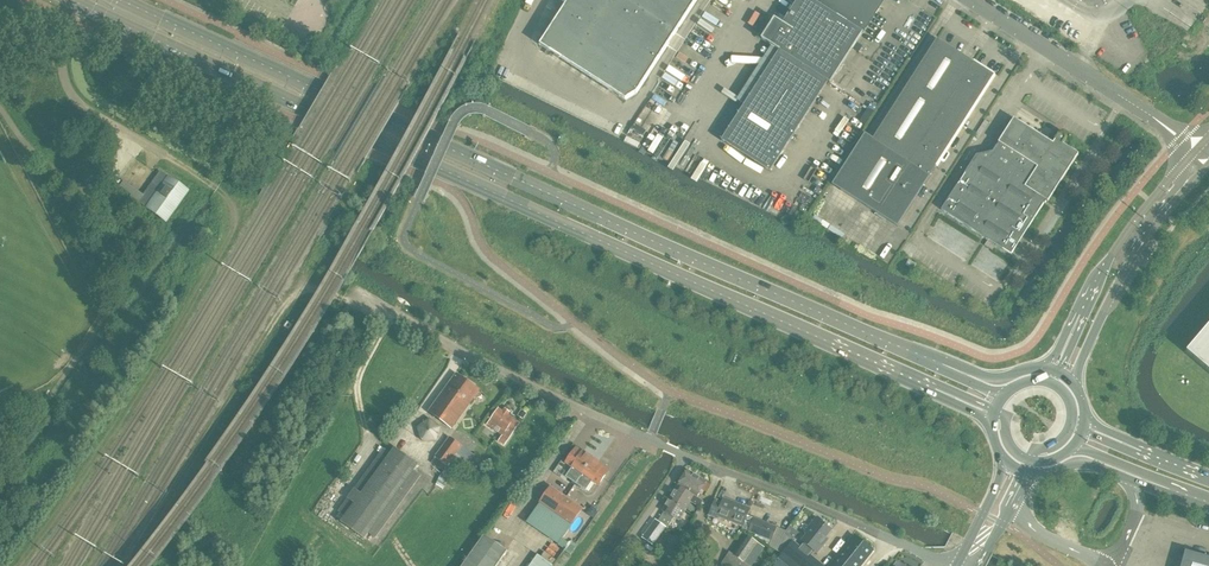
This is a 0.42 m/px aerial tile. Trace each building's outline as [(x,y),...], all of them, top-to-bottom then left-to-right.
[(540,45),(625,100),(637,93),(697,0),(569,0),(540,45)] [(722,142),(770,173),(827,83),(830,85),(852,49),(863,33),(883,0),(799,0),(783,24),(774,19),(761,39),(770,45),(780,52),(722,142)] [(897,227),(929,177),(994,76),(937,40),(873,139),(865,134),(832,185),(897,227)] [(1062,144),(1064,141),(1065,140),(1065,139),(1065,138),(1065,137),(1064,136),(1063,135),(1062,135),(1061,134),(1060,134),(1059,135),(1058,135),(1057,136),(1057,137),(1053,144),(1014,119),(986,162),(976,155),(941,210),(1011,254),(1045,201),(1047,202),(1078,154),(1062,144)] [(634,124),(631,128),(632,128),(643,136),(646,131),(634,124)] [(165,223),(188,192),(168,178),(146,209),(165,223)] [(909,260),(906,265),(913,270),(916,264),(909,260)] [(1186,352),(1208,371),(1208,325),(1186,352)] [(453,428),(480,390),(456,373),(429,411),(453,428)] [(498,409),(487,425),(495,430),(498,433),(503,436),(498,442),(504,446),(508,440),(516,428),(520,423),(514,419),(513,419),(514,418),(509,414),(510,412),(504,409),(503,411),(502,411),(498,409)] [(441,428),(429,419),(418,427),(421,441),(436,441),(441,428)] [(445,471),(462,447),(463,446),(450,437),(432,462),(438,466),(444,471),(445,471)] [(470,463),(475,456),(462,447),(445,471),(444,471),(439,477),(435,485),(443,490),(447,482),(450,484),(457,472),(458,470),(460,471),(461,470),(465,473),(471,463),(470,463)] [(414,470),(418,465),(395,448),(391,454),(391,455),(395,457),(389,465),(403,475),(402,477),(414,485),(421,475),(414,470)] [(391,454),(384,449),(339,511),(345,516),(341,522),(364,539),(368,533),(375,538),(414,485),(402,477),(403,475),(389,465),(395,457),(391,455),(391,454)] [(589,453),(587,454),(584,451),(579,458),(573,453),(566,463),(573,467),(566,476),(576,483),(594,458),(593,458),(592,456),(589,453)] [(594,458),(576,483),(586,490),(592,481),(599,485),(605,476),(610,469),(603,465),(600,463),(600,461),(596,459),(595,459),(594,458)] [(697,498),(707,483),(687,471),(678,486),(697,498)] [(697,498),(678,486),(668,501),(685,511),(690,502),(699,508),(703,502),(697,498)] [(556,513),(567,498),(551,487),(540,502),(556,513)] [(583,509),(567,498),(556,513),(572,524),(583,509)] [(743,527),(750,509),(724,499),(722,503),(715,500),(709,515),(716,518),(717,516),(743,527)] [(678,521),(685,511),(668,501),(662,511),(678,521)] [(572,524),(556,513),(540,502),(539,503),(539,504),(526,522),(558,544),(557,545),(564,550),(568,543),(562,539),(572,524)] [(662,514),(658,522),(666,527),(667,528),(672,520),(663,514),(662,514)] [(807,534),(802,541),(814,550),(817,553),(828,540),(826,538),(832,530),(816,518),(805,532),(807,534)] [(754,519),(749,532),(756,535),(755,537),(782,554),(791,541),(783,535),(786,531),(776,527),(754,519)] [(643,536),(642,538),(653,545),(666,527),(658,522),(656,520),(643,536)] [(507,551),(484,535),(462,565),(497,565),(507,551)] [(764,547),(746,535),(733,555),(729,552),(721,564),(723,565),(751,565),(764,547)] [(873,551),(854,535),(830,565),(861,565),(873,551)] [(778,560),(779,561),(780,561),(787,565),(824,565),(810,555),(799,546),(793,541),(778,560)] [(1186,551),(1182,565),(1208,565),(1208,558),(1186,551)]
